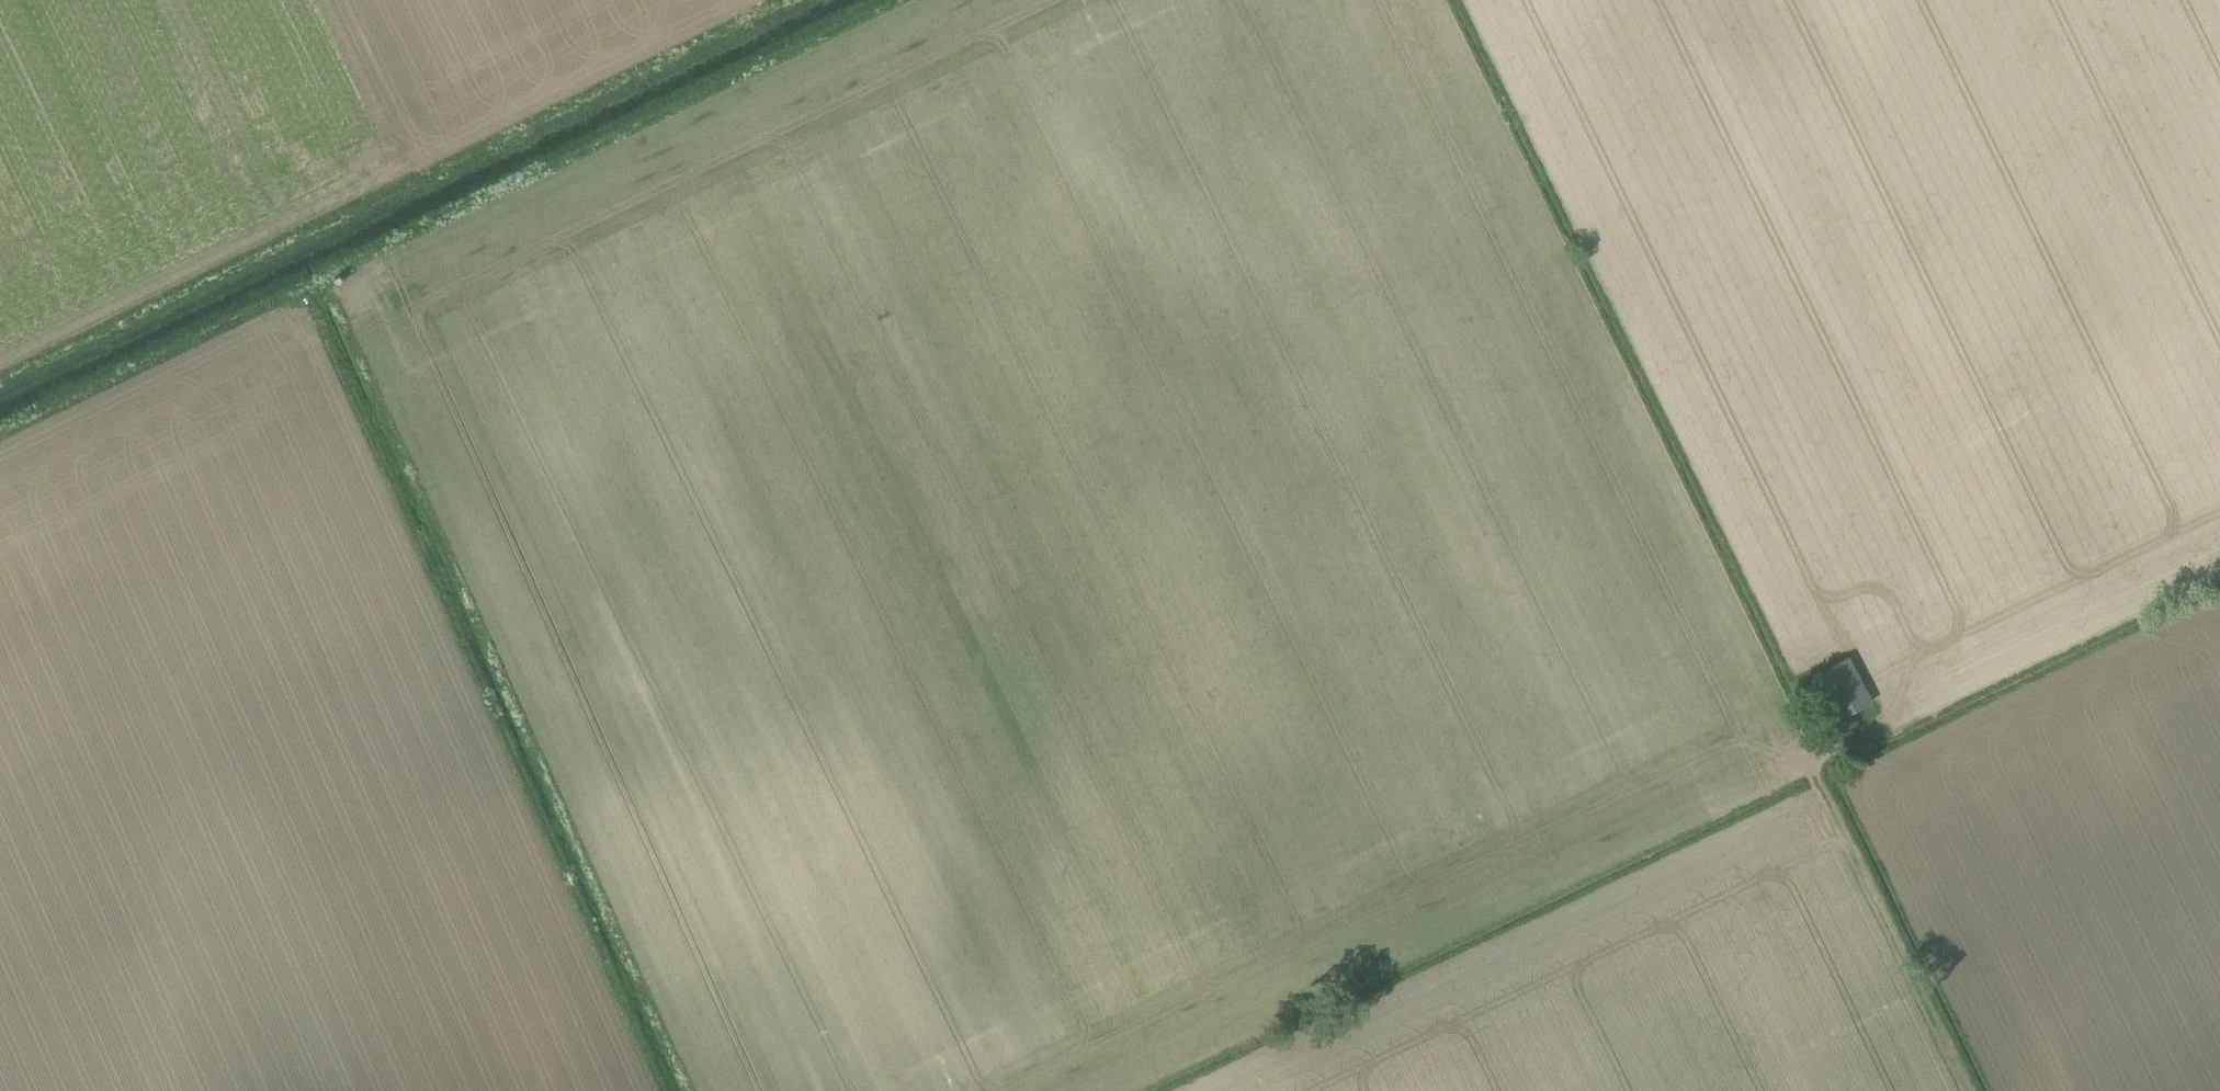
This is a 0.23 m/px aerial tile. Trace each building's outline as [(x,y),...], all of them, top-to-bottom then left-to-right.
[(1869,705),(1849,662),(1816,677),(1827,699),(1828,699),(1831,706),(1834,705),(1840,718),(1869,705)]
